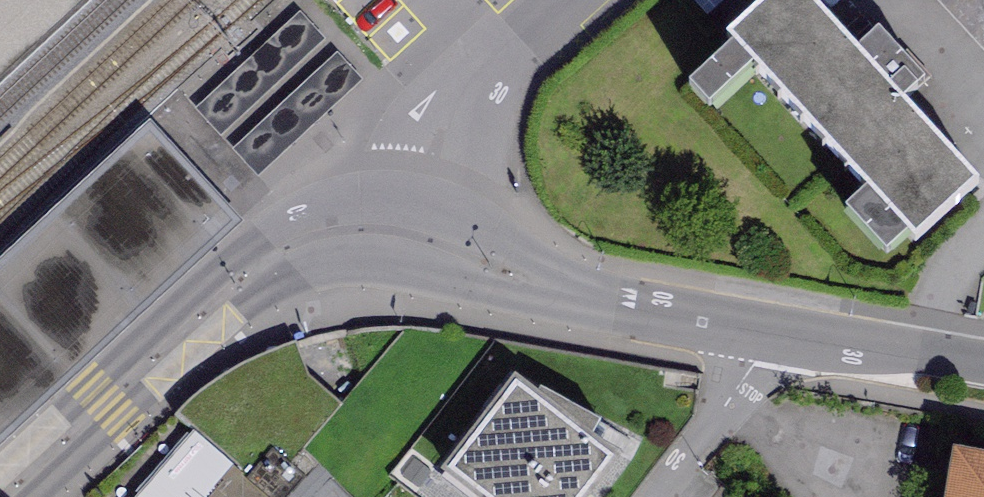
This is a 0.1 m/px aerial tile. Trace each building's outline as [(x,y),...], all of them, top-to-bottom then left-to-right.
[(802,0),(779,0),(729,45),(734,51),(689,91),(710,115),(756,74),(870,201),(848,220),(886,262),(910,241),(916,248),(977,193),(903,110),(924,91),(880,42),(857,62),(802,0)] [(983,53),(983,0),(935,0),(983,53)] [(300,28),(214,126),(276,180),(362,83),(300,28)] [(75,371),(122,326),(240,216),(147,115),(0,249),(0,437),(75,371)] [(192,434),(266,496),(315,496),(333,477),(305,448),(341,405),(309,376),(297,344),(271,352),(239,368),(210,385),(188,403),(176,416),(192,434)] [(444,478),(470,496),(590,496),(616,462),(512,386),(444,478)] [(192,434),(138,496),(266,496),(192,434)] [(953,455),(946,496),(983,496),(983,460),(953,455)]
